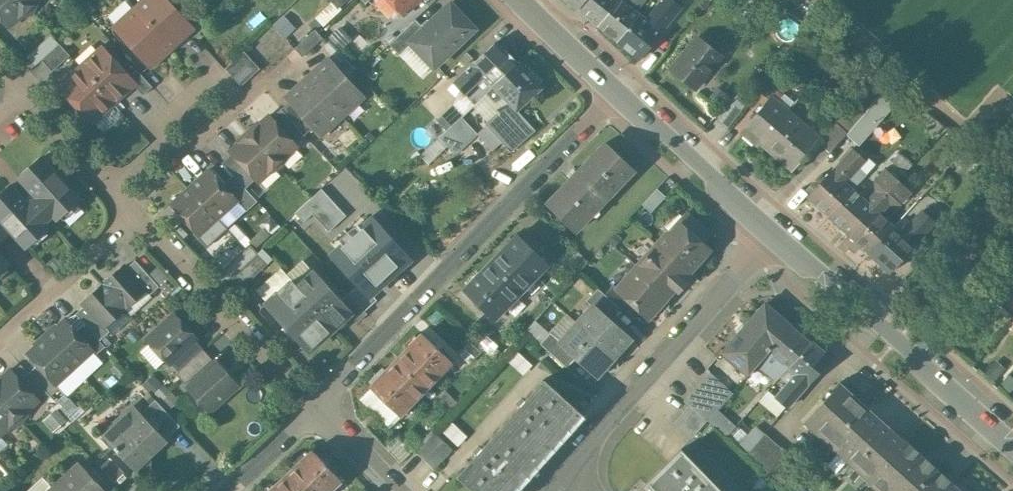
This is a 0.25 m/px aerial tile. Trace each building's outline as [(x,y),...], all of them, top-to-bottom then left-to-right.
[(9,27),(29,9),(20,0),(0,0),(0,16),(9,27)] [(29,9),(39,0),(20,0),(29,9)] [(167,0),(145,0),(136,8),(171,47),(192,28),(167,0)] [(338,8),(347,0),(331,0),(338,8)] [(404,14),(418,0),(391,0),(404,14)] [(579,6),(577,9),(579,10),(581,8),(597,20),(596,22),(598,24),(615,0),(583,0),(579,6)] [(600,22),(621,38),(641,12),(635,7),(641,0),(615,0),(600,22)] [(641,12),(621,38),(619,40),(620,41),(622,39),(640,52),(638,55),(640,57),(660,32),(661,33),(664,30),(662,28),(681,3),(677,0),(659,0),(646,16),(641,12)] [(424,28),(423,28),(424,30),(411,42),(412,43),(434,67),(475,29),(451,3),(424,28)] [(171,47),(136,8),(115,27),(150,66),(171,47)] [(416,19),(390,44),(400,54),(412,43),(411,42),(424,30),(423,28),(424,28),(416,19)] [(315,29),(295,48),(303,57),(323,38),(315,29)] [(697,33),(670,65),(694,85),(721,53),(697,33)] [(496,42),(453,82),(465,94),(484,76),(494,86),(518,63),(505,49),(504,50),(496,42)] [(70,55),(59,43),(42,59),(52,71),(70,55)] [(128,77),(102,48),(81,67),(113,102),(133,84),(134,84),(128,77)] [(244,51),(225,68),(233,77),(252,60),(244,51)] [(252,60),(233,77),(241,86),(260,68),(252,60)] [(362,96),(329,60),(309,79),(341,114),(362,96)] [(511,102),(487,123),(512,150),(534,130),(517,109),(541,87),(518,63),(494,86),(511,102)] [(113,102),(81,67),(60,86),(93,121),(113,102)] [(153,86),(137,69),(128,77),(134,84),(133,84),(143,95),(153,86)] [(791,85),(775,70),(759,90),(768,98),(771,95),(773,96),(778,90),(783,95),(791,85)] [(341,114),(309,79),(288,98),(290,100),(314,126),(320,133),(341,114)] [(862,89),(835,121),(847,132),(874,99),(862,89)] [(768,98),(739,130),(756,146),(763,138),(787,111),(788,110),(773,96),(771,95),(768,98)] [(314,126),(290,100),(281,108),(305,134),(314,126)] [(877,100),(850,131),(860,140),(887,110),(877,100)] [(461,102),(439,122),(447,130),(450,127),(462,116),(468,110),(461,102)] [(305,134),(281,108),(271,118),(295,144),(305,134)] [(787,111),(763,138),(782,155),(780,157),(793,169),(818,142),(819,140),(817,137),(787,111)] [(271,118),(269,115),(249,133),(278,164),(297,146),(295,144),(271,118)] [(479,134),(462,116),(450,127),(467,145),(479,134)] [(835,121),(833,119),(817,137),(819,140),(818,142),(829,152),(847,132),(835,121)] [(467,145),(450,127),(447,130),(439,137),(456,155),(467,145)] [(278,164),(249,133),(230,150),(232,153),(256,179),(258,181),(278,164)] [(606,140),(578,169),(576,168),(569,176),(570,177),(546,202),(574,230),(634,168),(606,140)] [(852,150),(809,199),(828,216),(853,190),(847,185),(866,163),(852,150)] [(256,179),(232,153),(222,162),(234,175),(246,188),(256,179)] [(22,197),(21,197),(10,185),(0,195),(0,218),(13,233),(26,247),(48,227),(44,222),(53,214),(57,218),(79,198),(41,157),(19,177),(30,189),(22,197)] [(223,184),(209,169),(190,186),(218,218),(237,201),(238,200),(223,184)] [(853,190),(828,216),(849,235),(900,181),(888,171),(875,184),(876,194),(868,203),(853,190)] [(246,188),(234,175),(223,184),(238,200),(237,201),(246,211),(257,201),(246,188)] [(900,181),(849,235),(869,252),(894,227),(882,216),(890,207),(900,207),(912,193),(900,181)] [(326,238),(350,216),(321,184),(296,206),(326,238)] [(218,218),(190,186),(171,204),(199,235),(218,218)] [(657,188),(642,204),(651,212),(666,196),(657,188)] [(711,233),(689,213),(680,224),(702,243),(703,242),(711,233)] [(903,234),(894,227),(869,252),(892,273),(935,225),(921,213),(903,234)] [(0,218),(0,244),(13,233),(0,218)] [(336,257),(374,296),(413,257),(375,218),(336,257)] [(702,243),(680,224),(678,225),(680,227),(673,235),(671,233),(667,233),(657,244),(689,272),(699,261),(701,261),(712,249),(703,242),(702,243)] [(547,265),(516,235),(512,239),(510,237),(499,248),(502,250),(491,261),(522,291),(547,265)] [(250,244),(230,263),(238,271),(258,252),(250,244)] [(689,272),(657,244),(654,248),(651,255),(647,259),(640,263),(637,266),(668,294),(674,288),(682,287),(682,280),(679,277),(681,274),(683,275),(686,272),(688,273),(689,272)] [(238,271),(231,277),(241,288),(268,263),(258,252),(238,271)] [(8,263),(0,254),(0,270),(8,263)] [(159,286),(135,260),(127,268),(146,289),(145,290),(150,295),(159,286)] [(522,291),(491,261),(480,273),(477,271),(466,282),(469,284),(465,289),(496,318),(522,291)] [(127,268),(125,265),(104,284),(125,308),(145,290),(146,289),(127,268)] [(668,294),(637,266),(618,288),(617,288),(635,305),(634,306),(649,319),(659,308),(658,306),(668,294)] [(340,301),(313,271),(298,285),(292,279),(292,280),(335,327),(350,313),(351,313),(340,301)] [(292,280),(267,303),(310,350),(335,327),(292,280)] [(998,296),(1012,310),(1012,280),(998,296)] [(125,308),(104,284),(83,303),(85,305),(105,327),(105,326),(125,308)] [(635,305),(617,288),(618,288),(614,284),(605,294),(619,306),(627,314),(634,306),(635,305)] [(605,294),(598,288),(586,300),(594,306),(608,318),(619,306),(605,294)] [(368,313),(349,293),(340,301),(351,313),(350,313),(358,322),(368,313)] [(765,303),(722,352),(748,374),(749,373),(791,325),(765,303)] [(105,327),(85,305),(76,313),(84,322),(85,323),(100,340),(110,331),(105,326),(105,327)] [(608,318),(594,306),(578,323),(614,355),(630,337),(608,318)] [(174,314),(147,339),(169,363),(170,362),(195,340),(196,338),(174,314)] [(76,331),(65,319),(46,336),(74,367),(93,350),(76,331)] [(100,340),(85,323),(84,322),(84,323),(76,331),(93,350),(96,354),(97,355),(97,354),(105,347),(106,347),(106,346),(105,346),(100,340)] [(614,355),(578,323),(562,342),(561,343),(577,357),(596,375),(614,355)] [(791,325),(749,373),(759,382),(771,369),(768,367),(776,358),(788,368),(811,342),(791,325)] [(577,357),(561,343),(562,342),(551,332),(540,343),(567,367),(577,357)] [(453,363),(422,333),(417,337),(415,335),(404,345),(407,348),(396,359),(427,390),(453,363)] [(74,367),(46,336),(27,353),(38,365),(56,384),(74,367)] [(195,340),(170,362),(179,371),(193,357),(203,349),(195,340)] [(788,368),(783,374),(790,381),(783,389),(778,385),(772,392),(788,406),(829,358),(811,342),(788,368)] [(179,371),(176,374),(185,384),(203,368),(193,357),(179,371)] [(427,390),(396,359),(385,371),(382,368),(372,379),(374,382),(369,387),(401,417),(427,390)] [(216,361),(187,387),(209,411),(238,385),(216,361)] [(29,373),(21,364),(12,372),(36,398),(45,390),(29,373)] [(56,384),(38,365),(29,373),(45,390),(51,397),(51,396),(59,388),(59,389),(60,388),(59,388),(56,384)] [(10,369),(0,378),(0,397),(19,418),(38,401),(36,398),(12,372),(10,369)] [(733,392),(709,371),(683,400),(689,405),(707,421),(718,409),(733,392)] [(581,413),(544,379),(501,428),(538,461),(581,413)] [(839,384),(803,423),(829,446),(833,442),(870,475),(867,479),(870,481),(906,441),(904,439),(902,441),(890,430),(892,429),(890,427),(885,433),(864,413),(868,409),(839,384)] [(0,397),(0,435),(19,418),(0,397)] [(179,424),(156,401),(147,410),(169,433),(179,424)] [(707,421),(689,405),(674,422),(694,440),(710,423),(707,421)] [(163,438),(134,407),(104,436),(133,467),(163,438)] [(738,425),(718,409),(707,421),(710,423),(727,437),(738,425)] [(453,420),(445,429),(459,442),(467,432),(453,420)] [(754,425),(737,444),(747,454),(764,434),(754,425)] [(501,428),(457,476),(475,490),(511,490),(538,461),(501,428)] [(431,432),(414,450),(425,461),(442,442),(431,432)] [(798,466),(764,435),(747,454),(782,483),(798,466)] [(906,441),(870,481),(869,482),(879,490),(948,490),(954,485),(906,441)] [(442,442),(425,461),(434,469),(451,451),(442,442)] [(681,449),(646,484),(653,490),(722,490),(681,449)] [(305,452),(294,462),(296,464),(285,475),(299,490),(331,490),(341,481),(312,450),(307,454),(305,452)] [(51,490),(106,490),(81,464),(51,490)] [(273,486),(271,484),(263,490),(299,490),(285,475),(273,486)] [(131,490),(147,490),(140,483),(131,490)]
